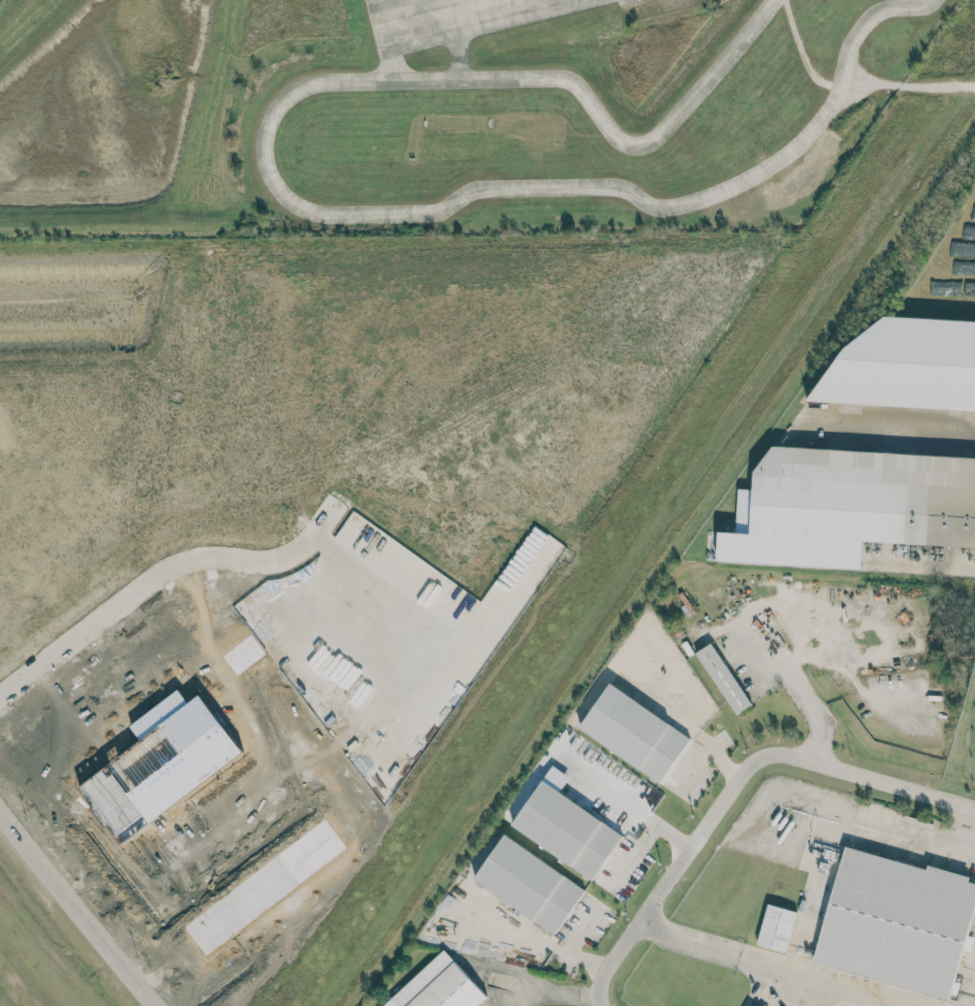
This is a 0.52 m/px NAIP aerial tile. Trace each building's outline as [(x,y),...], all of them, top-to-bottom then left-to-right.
[(866,317),(812,403),(974,410),(974,322),(866,317)] [(974,548),(974,457),(757,446),(753,534),(718,532),(717,562),(860,569),(862,543),(974,548)] [(736,713),(695,652),(709,643),(750,704),(736,713)] [(658,782),(579,727),(610,682),(689,737),(658,782)] [(590,881),(511,826),(542,781),(621,836),(590,881)] [(553,934),(474,879),(505,834),(584,889),(553,934)] [(844,847),(974,884),(974,907),(949,998),(812,959),(844,847)] [(757,945),(786,952),(796,911),(766,904),(757,945)] [(486,995),(474,1005),(382,1005),(444,949),(486,995)]
